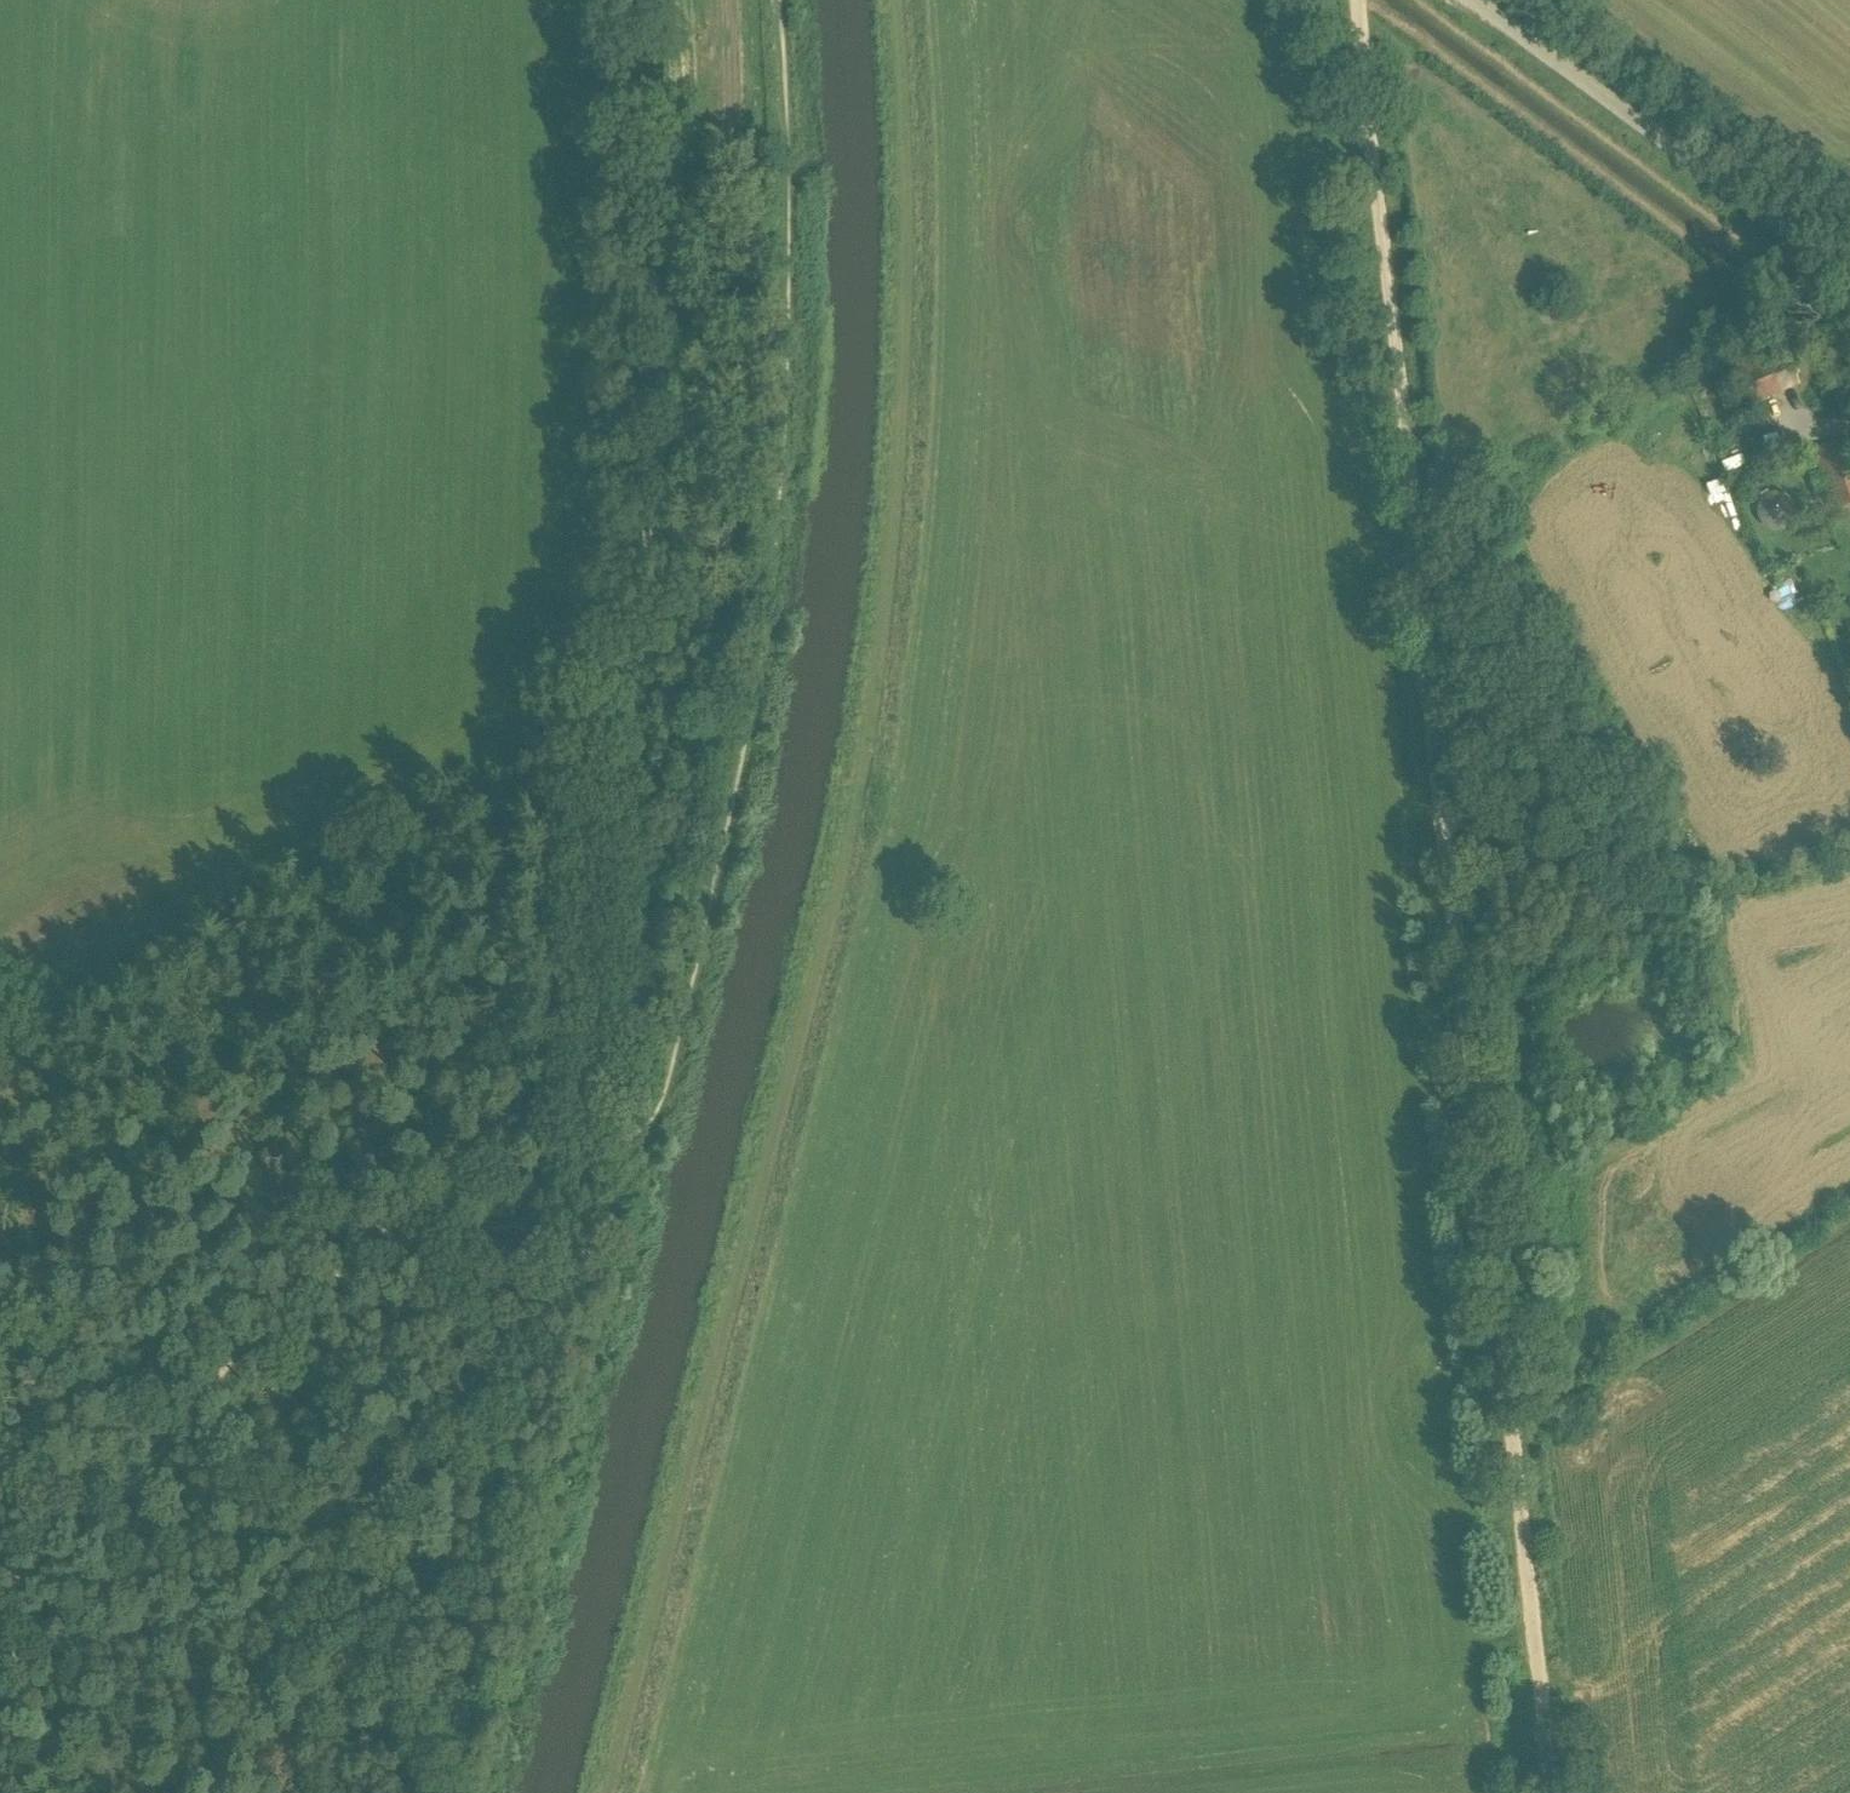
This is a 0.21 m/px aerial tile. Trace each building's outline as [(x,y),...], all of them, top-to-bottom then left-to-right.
[(1754,406),(1765,401),(1753,373),(1742,377),(1754,406)] [(1849,488),(1849,436),(1809,451),(1825,497),(1849,488)]
